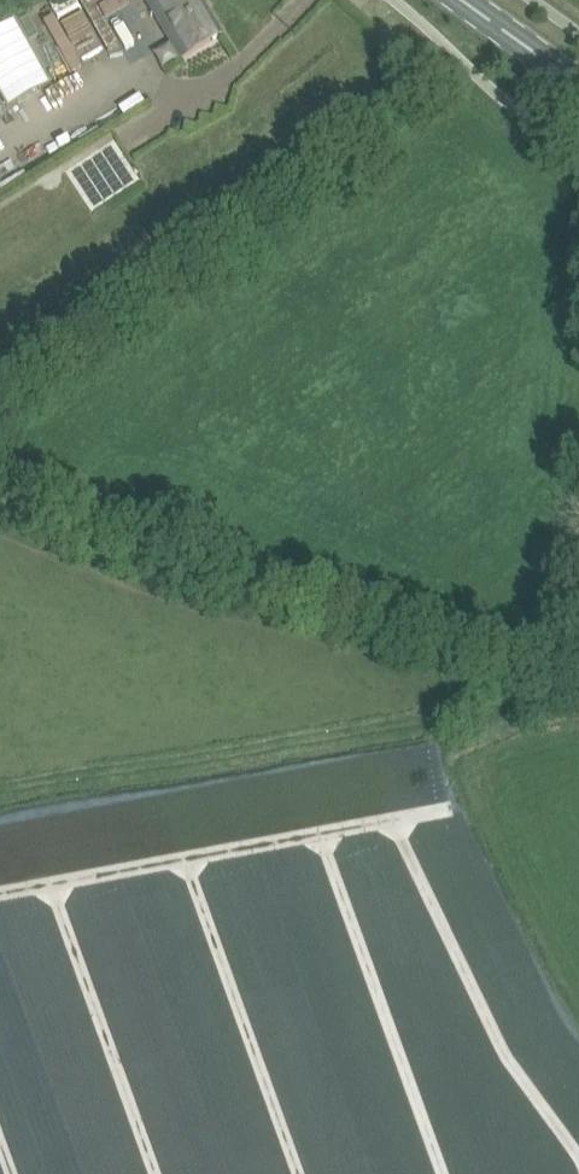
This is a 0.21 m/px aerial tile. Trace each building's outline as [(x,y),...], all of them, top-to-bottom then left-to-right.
[(45,19),(68,8),(65,0),(36,0),(45,19)] [(149,3),(182,59),(223,34),(202,0),(153,0),(149,3)] [(0,31),(0,92),(10,109),(52,86),(16,22),(0,31)]
